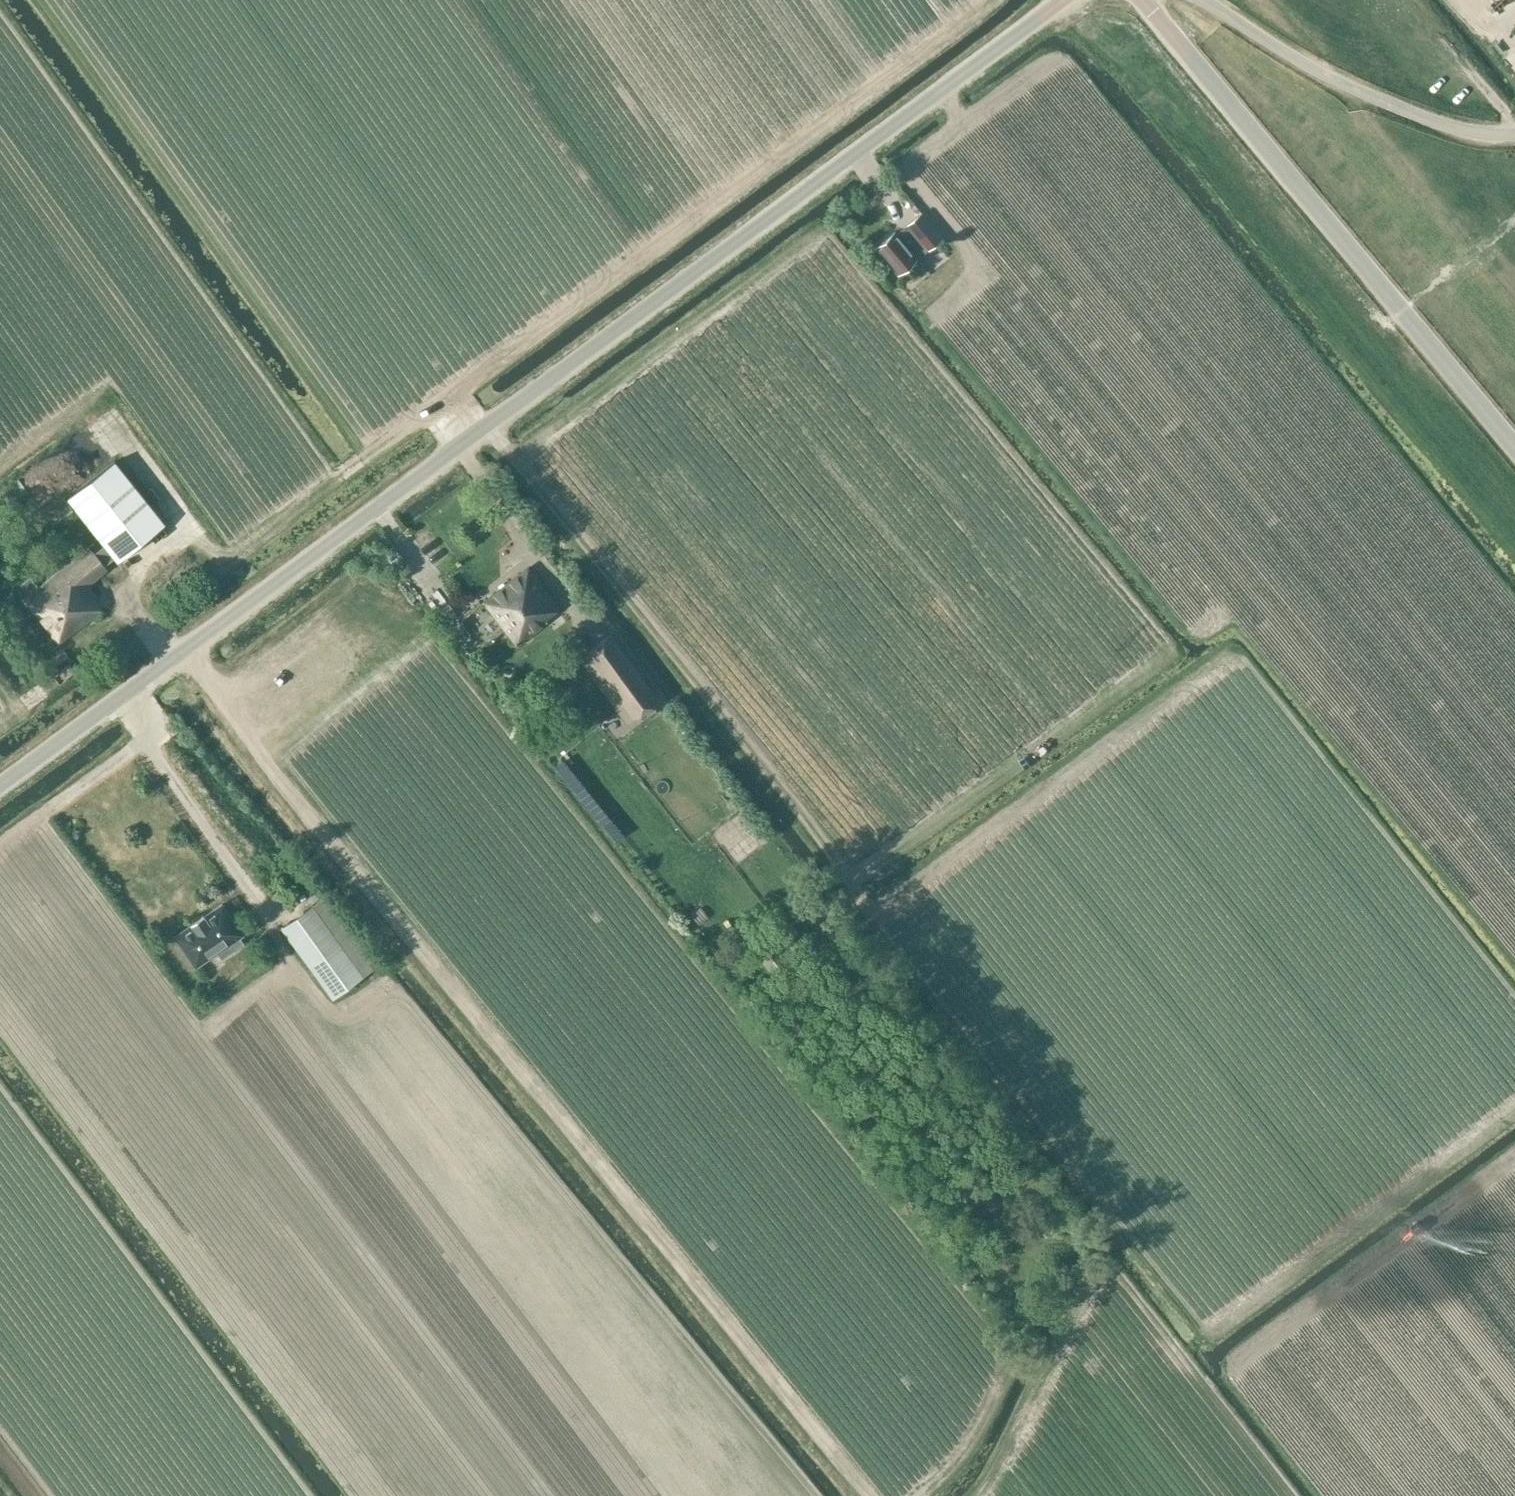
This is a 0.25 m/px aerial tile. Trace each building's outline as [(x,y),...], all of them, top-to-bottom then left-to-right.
[(907,227),(897,235),(895,232),(877,247),(899,273),(927,250),(943,237),(922,213),(906,226),(907,227)] [(164,522),(114,460),(67,498),(105,544),(94,553),(104,565),(115,556),(118,560),(164,522)] [(98,597),(91,586),(109,571),(104,565),(94,553),(89,546),(39,585),(31,576),(21,584),(28,594),(22,599),(59,644),(102,610),(94,600),(98,597)] [(548,623),(546,620),(558,610),(527,567),(484,602),(517,645),(548,623)] [(658,698),(611,633),(586,651),(578,657),(625,722),(658,698)] [(761,813),(754,818),(768,838),(775,832),(761,813)] [(378,966),(328,894),(313,904),(282,927),(332,999),(363,976),(378,966)] [(175,936),(196,966),(218,951),(222,958),(243,943),(239,937),(242,934),(222,904),(204,916),(203,915),(202,916),(204,919),(195,924),(194,922),(192,923),(193,924),(175,936)]
